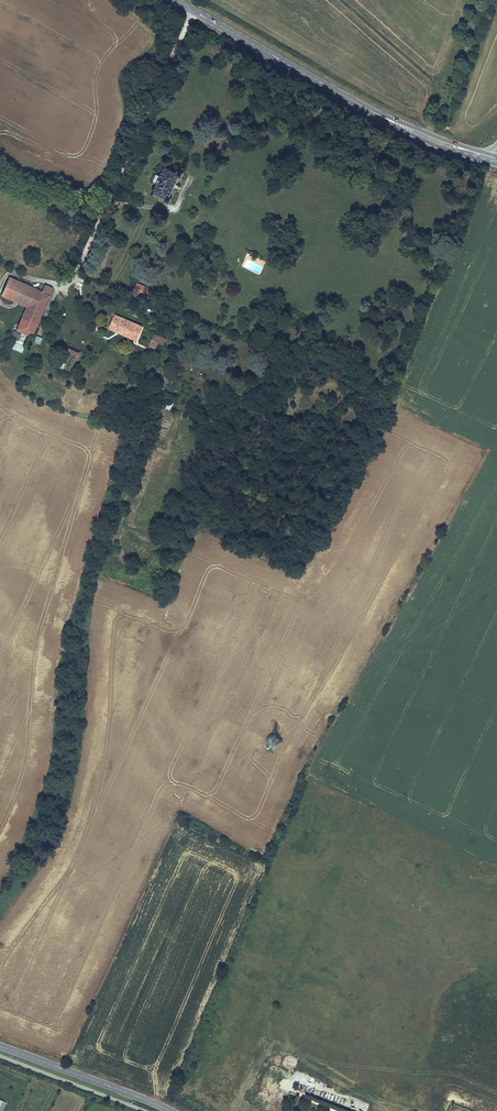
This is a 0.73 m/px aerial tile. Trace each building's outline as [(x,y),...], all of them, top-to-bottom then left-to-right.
[(163,165),(164,167),(153,190),(151,191),(153,194),(155,192),(165,198),(165,200),(170,202),(172,197),(170,196),(179,177),(182,178),(184,172),(179,169),(177,171),(167,167),(166,164),(163,165)] [(3,274),(0,280),(0,294),(25,306),(33,288),(3,274)] [(39,291),(33,288),(25,306),(16,329),(31,336),(53,287),(43,283),(39,291)] [(148,287),(139,283),(135,292),(150,298),(153,289),(148,287)] [(142,327),(116,315),(110,327),(117,330),(119,327),(130,333),(129,335),(137,339),(142,327)] [(10,336),(19,339),(21,334),(13,330),(10,336)] [(158,336),(154,334),(149,345),(153,347),(153,345),(156,347),(160,339),(157,338),(158,336)] [(80,352),(58,342),(56,348),(77,357),(80,352)]
